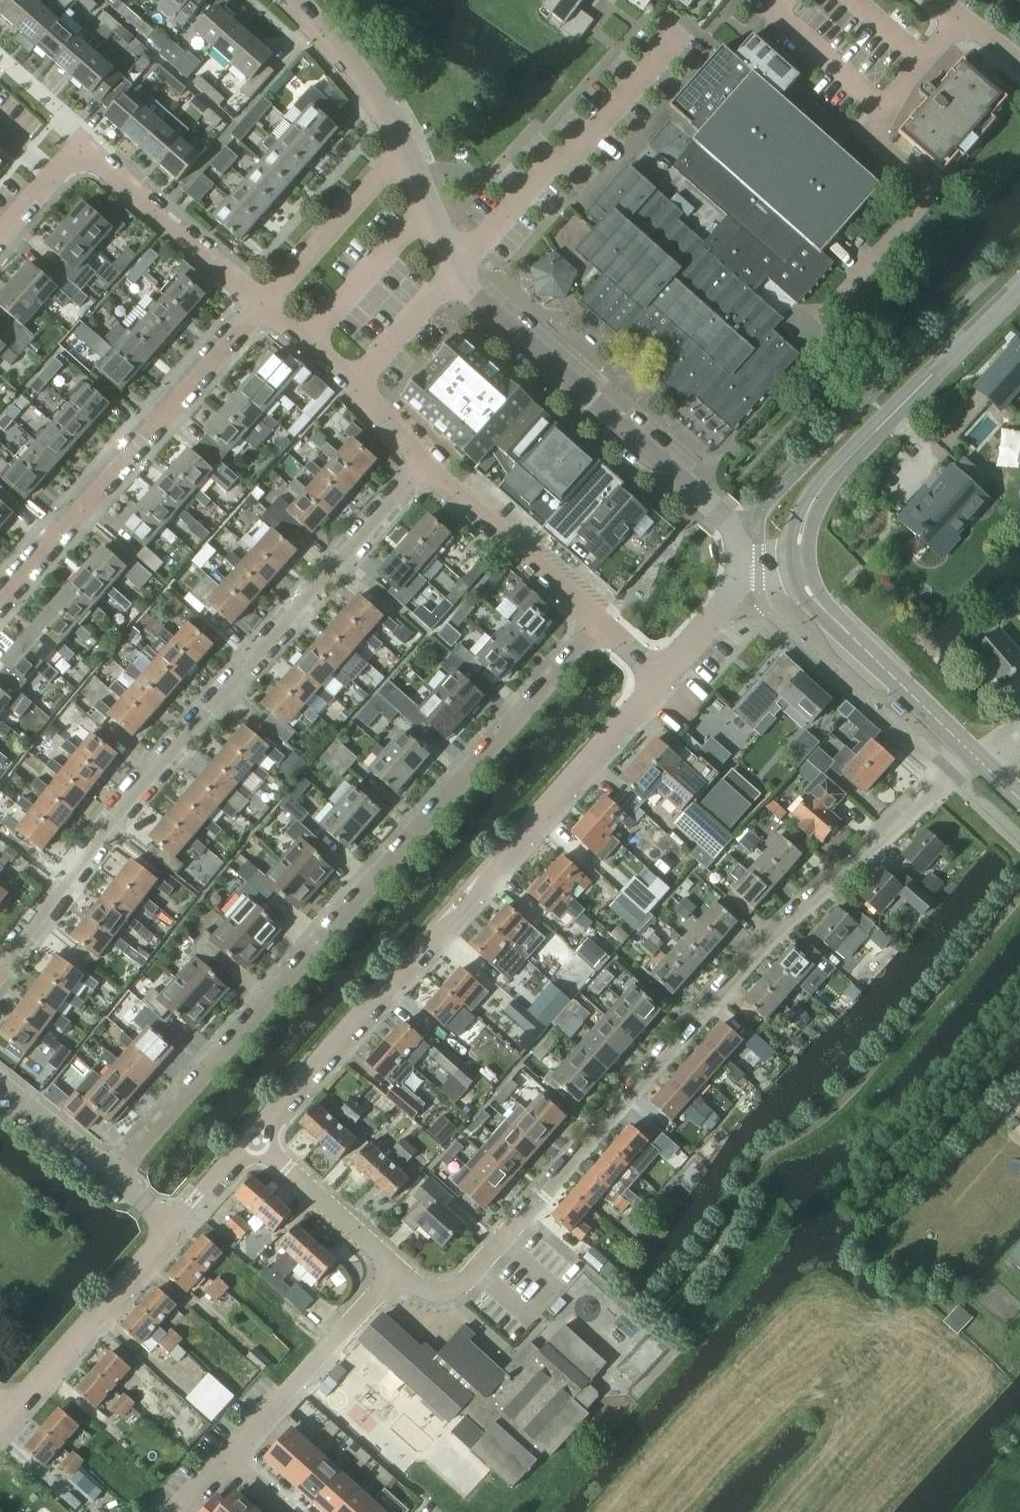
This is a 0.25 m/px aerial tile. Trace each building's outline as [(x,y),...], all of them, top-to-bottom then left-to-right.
[(16,0),(0,0),(0,15),(2,16),(16,0)] [(1,17),(19,32),(42,7),(39,5),(34,0),(16,0),(1,17)] [(78,2),(91,13),(97,7),(97,6),(91,0),(80,0),(78,2)] [(117,0),(104,0),(117,12),(123,6),(117,0)] [(180,14),(180,13),(189,21),(190,20),(198,11),(208,0),(164,0),(180,14)] [(544,9),(565,25),(562,30),(579,43),(595,21),(579,9),(586,0),(550,0),(544,9)] [(689,9),(696,0),(677,0),(689,9)] [(142,21),(127,8),(127,9),(123,6),(117,12),(135,28),(142,21)] [(42,7),(19,32),(38,48),(60,23),(59,22),(42,7)] [(218,8),(195,33),(214,49),(236,24),(218,8)] [(60,23),(38,48),(56,64),(79,38),(78,37),(84,31),(71,20),(75,15),(70,10),(59,22),(60,23)] [(106,15),(100,22),(114,34),(121,27),(107,14),(106,15)] [(148,40),(154,32),(142,21),(135,28),(148,40)] [(236,24),(214,49),(233,66),(255,41),(236,24)] [(121,27),(114,34),(127,45),(133,38),(134,38),(121,27)] [(782,99),(794,85),(801,78),(783,62),(771,52),(771,51),(754,36),(735,57),(754,74),(782,99)] [(78,39),(56,64),(74,80),(96,55),(84,44),(78,39)] [(255,41),(233,66),(250,81),(240,92),(250,100),(274,73),(265,65),(273,57),(255,41)] [(673,105),(670,108),(692,127),(696,123),(703,130),(704,131),(754,74),(735,57),(734,58),(723,48),(710,63),(699,75),(698,76),(673,105)] [(96,55),(74,80),(90,95),(100,104),(123,79),(96,55)] [(187,79),(194,72),(180,60),(173,68),(187,79)] [(928,102),(900,134),(945,173),(960,155),(965,159),(998,122),(993,118),(1009,100),(964,61),(937,93),(931,88),(930,87),(929,87),(927,87),(926,87),(924,88),(923,88),(922,89),(922,90),(921,91),(921,92),(921,94),(921,95),(922,96),(923,97),(928,102)] [(159,66),(153,73),(167,86),(174,78),(159,66)] [(287,70),(280,79),(286,84),(294,75),(288,70),(287,70)] [(595,231),(578,250),(587,259),(605,275),(584,300),(599,313),(611,323),(639,348),(647,339),(673,362),(660,376),(688,401),(693,395),(696,392),(709,403),(735,426),(763,396),(796,358),(769,334),(783,319),(754,293),(749,289),(763,274),(767,278),(798,306),(813,288),(829,270),(834,264),(822,254),(845,228),(846,228),(881,187),(875,182),(868,176),(838,149),(849,137),(851,135),(848,133),(794,85),(782,99),(754,74),(704,131),(703,130),(700,134),(694,142),(694,143),(672,167),(672,168),(686,180),(728,217),(726,219),(716,230),(702,246),(689,235),(680,227),(676,223),(680,218),(626,170),(626,169),(588,211),(602,223),(595,231)] [(206,96),(212,89),(198,76),(192,83),(206,96)] [(180,97),(186,89),(174,78),(167,86),(180,97)] [(312,87),(294,108),(303,116),(296,125),(325,150),(330,145),(328,143),(338,131),(330,124),(340,112),(321,95),(312,87)] [(218,107),(225,100),(212,89),(206,96),(218,107)] [(115,106),(104,118),(105,119),(124,135),(146,110),(145,109),(126,93),(115,106)] [(203,117),(210,110),(195,97),(189,104),(203,117)] [(146,110),(124,135),(142,151),(164,126),(165,124),(172,116),(153,100),(145,109),(146,110)] [(258,106),(248,117),(257,125),(267,114),(258,106)] [(210,110),(203,117),(216,129),(222,122),(222,121),(210,110)] [(241,123),(231,135),(235,139),(240,143),(250,131),(241,123)] [(295,126),(280,143),(309,168),(314,163),(311,161),(313,159),(321,150),(323,152),(325,150),(296,125),(295,126)] [(164,126),(142,151),(160,167),(182,142),(181,141),(168,130),(164,126)] [(280,143),(279,144),(271,137),(263,146),(271,153),(263,162),(292,187),(297,182),(295,180),(305,169),(307,171),(309,168),(280,143)] [(182,142),(160,167),(177,182),(176,182),(177,183),(180,179),(200,157),(182,142)] [(226,148),(219,155),(232,166),(238,159),(227,148),(226,148)] [(222,176),(232,166),(219,155),(210,166),(222,176)] [(249,178),(247,180),(277,205),(281,200),(279,198),(280,197),(289,187),(291,189),(292,187),(263,162),(249,178)] [(202,175),(186,194),(198,204),(214,186),(203,176),(202,175)] [(247,180),(230,199),(260,225),(265,218),(263,216),(273,205),(275,207),(277,205),(247,180)] [(230,199),(213,218),(240,242),(242,244),(249,236),(247,235),(256,224),(259,226),(260,225),(230,199)] [(82,204),(65,224),(95,251),(112,232),(117,236),(125,227),(111,214),(104,223),(82,204)] [(65,224),(46,246),(49,248),(67,264),(61,271),(83,290),(95,277),(97,274),(96,274),(84,263),(95,251),(65,224)] [(127,249),(111,267),(121,275),(137,257),(127,249)] [(151,251),(134,270),(142,276),(145,272),(158,257),(151,251)] [(567,300),(578,274),(557,256),(533,270),(536,284),(553,298),(567,300)] [(172,283),(162,294),(165,298),(166,297),(187,316),(204,297),(203,297),(212,287),(184,262),(175,272),(179,275),(172,283)] [(29,264),(13,283),(41,308),(50,298),(63,310),(71,301),(79,309),(88,298),(81,292),(83,290),(61,271),(59,273),(51,283),(29,264)] [(134,270),(126,279),(134,285),(142,276),(134,270)] [(0,298),(0,307),(7,313),(16,322),(9,330),(28,347),(36,338),(24,327),(41,308),(13,283),(12,284),(0,298)] [(155,302),(145,313),(149,316),(170,335),(187,316),(166,297),(165,298),(158,306),(155,302)] [(129,331),(133,335),(154,353),(170,335),(149,316),(142,325),(138,321),(129,331)] [(84,325),(75,336),(75,337),(103,361),(96,369),(112,383),(121,391),(138,372),(117,353),(113,350),(85,326),(84,325)] [(11,367),(18,358),(28,347),(9,330),(0,340),(0,358),(11,367)] [(129,331),(113,350),(117,353),(138,372),(154,353),(133,335),(129,331)] [(403,398),(402,400),(441,435),(460,451),(469,460),(477,467),(475,470),(475,471),(533,405),(508,382),(457,337),(445,351),(436,361),(432,365),(426,372),(412,388),(403,398)] [(1019,392),(1019,343),(1018,341),(975,388),(1002,412),(1019,392)] [(272,356),(255,375),(280,397),(282,395),(281,394),(292,382),(313,400),(316,402),(328,388),(288,354),(281,363),(272,356)] [(47,385),(63,366),(55,359),(39,378),(47,385)] [(255,375),(239,393),(264,415),(265,413),(270,418),(280,406),(289,413),(295,406),(282,395),(280,397),(255,375)] [(38,395),(47,385),(39,378),(30,388),(38,395)] [(66,402),(65,403),(91,425),(108,406),(88,388),(82,383),(66,402)] [(239,393),(222,412),(247,434),(248,433),(248,432),(258,420),(272,432),(278,425),(270,418),(265,413),(264,415),(239,393)] [(65,403),(49,421),(51,423),(54,426),(53,426),(74,444),(91,425),(65,403)] [(533,405),(475,471),(482,477),(483,476),(497,460),(508,477),(497,489),(496,488),(495,488),(497,490),(498,491),(557,426),(556,425),(553,422),(533,405)] [(14,421),(21,413),(13,406),(6,414),(14,421)] [(208,435),(199,445),(221,462),(221,463),(229,454),(242,439),(256,451),(262,444),(248,433),(247,434),(222,412),(204,433),(208,435)] [(14,421),(6,414),(0,421),(0,429),(4,432),(14,421)] [(369,454),(378,444),(354,423),(346,433),(354,440),(340,456),(327,445),(322,450),(335,462),(338,458),(362,480),(378,462),(369,454)] [(42,429),(33,439),(58,462),(74,444),(53,426),(51,429),(47,433),(42,429)] [(557,426),(498,491),(516,507),(519,504),(526,510),(523,513),(543,531),(601,465),(600,464),(601,464),(559,427),(557,426)] [(25,448),(16,458),(42,481),(58,462),(33,439),(32,440),(37,444),(30,452),(25,448)] [(188,451),(171,470),(196,492),(198,490),(198,489),(208,477),(226,493),(239,479),(221,463),(221,462),(199,445),(191,454),(188,451)] [(0,476),(0,477),(5,482),(25,500),(42,481),(16,458),(15,459),(9,466),(0,476)] [(338,458),(335,462),(324,474),(311,462),(305,469),(318,480),(322,476),(346,498),(362,480),(338,458)] [(927,492),(900,522),(917,536),(918,535),(939,553),(988,499),(979,491),(988,481),(965,459),(955,469),(934,493),(927,492)] [(601,465),(543,531),(554,540),(554,541),(617,597),(631,582),(637,575),(643,568),(652,558),(664,544),(672,535),(676,531),(633,493),(624,486),(625,485),(606,469),(601,465)] [(171,470),(155,489),(179,511),(181,508),(191,496),(205,509),(211,501),(198,490),(196,492),(171,470)] [(322,476),(318,480),(308,492),(295,481),(289,487),(302,499),(306,494),(330,516),(346,498),(322,476)] [(8,520),(12,515),(11,514),(6,510),(3,507),(11,497),(0,487),(0,529),(8,520)] [(155,489),(138,508),(162,530),(165,527),(164,527),(175,515),(188,527),(194,521),(195,520),(181,508),(179,511),(155,489)] [(279,498),(268,510),(297,535),(305,526),(314,534),(330,516),(306,494),(302,499),(293,509),(292,509),(287,505),(279,498)] [(138,508),(121,527),(144,548),(136,557),(155,574),(164,564),(146,548),(158,534),(172,546),(178,539),(165,527),(162,530),(138,508)] [(247,535),(240,542),(253,554),(257,549),(282,571),(298,553),(289,544),(297,535),(268,510),(259,520),(264,525),(252,539),(247,535)] [(430,517),(413,537),(433,555),(438,559),(446,551),(456,540),(430,517)] [(413,537),(396,555),(417,573),(422,578),(438,559),(433,555),(413,537)] [(102,548),(86,567),(110,589),(112,587),(122,575),(140,591),(153,577),(134,560),(126,569),(102,548)] [(225,559),(225,560),(238,571),(241,567),(266,589),(282,571),(257,549),(253,554),(244,564),(231,553),(230,554),(225,559)] [(396,555),(380,574),(394,586),(389,592),(388,593),(404,608),(405,607),(427,582),(422,578),(417,573),(396,555)] [(471,588),(488,569),(480,562),(463,581),(471,588)] [(86,567),(69,586),(93,607),(95,606),(105,594),(119,606),(125,599),(112,587),(110,589),(86,567)] [(250,607),(266,589),(241,567),(238,571),(227,583),(215,572),(210,578),(222,589),(225,585),(250,607)] [(484,599),(501,580),(493,573),(476,593),(484,599)] [(209,577),(193,594),(195,596),(207,607),(210,604),(233,625),(250,607),(225,585),(222,589),(210,578),(209,577)] [(455,606),(471,588),(463,581),(447,600),(455,606)] [(509,621),(535,644),(551,625),(543,617),(551,608),(524,585),(514,596),(516,599),(517,612),(509,621)] [(108,618),(95,606),(93,607),(69,586),(52,604),(77,626),(78,625),(88,613),(102,625),(108,618)] [(360,597),(344,615),(368,637),(370,635),(381,623),(394,634),(400,627),(396,624),(386,615),(383,617),(360,597)] [(460,611),(467,618),(475,609),(468,603),(460,611)] [(52,604),(35,624),(60,646),(62,644),(62,643),(72,632),(85,644),(92,637),(78,625),(77,626),(52,604)] [(411,612),(411,613),(431,632),(440,622),(422,605),(420,607),(418,605),(411,612)] [(458,628),(467,618),(460,611),(451,622),(458,628)] [(344,615),(328,633),(352,655),(354,653),(354,652),(364,641),(376,653),(383,646),(370,635),(368,637),(344,615)] [(518,663),(535,644),(509,621),(493,640),(518,663)] [(35,624),(19,642),(44,664),(45,663),(45,662),(55,651),(69,663),(75,656),(62,644),(60,646),(35,624)] [(174,643),(198,665),(215,646),(190,625),(176,640),(163,629),(158,635),(171,646),(174,643)] [(1019,672),(1019,652),(1001,630),(975,653),(986,665),(984,667),(992,675),(994,674),(1004,686),(1019,672)] [(328,633),(312,651),(336,673),(339,670),(346,661),(361,674),(369,665),(354,652),(354,653),(352,655),(328,633)] [(147,647),(141,654),(154,665),(155,664),(158,661),(183,683),(198,665),(174,643),(171,646),(158,635),(157,636),(160,639),(151,650),(147,647)] [(501,682),(518,663),(493,640),(476,659),(461,645),(453,654),(478,676),(485,668),(501,682)] [(0,674),(0,676),(20,691),(26,684),(36,673),(49,685),(58,674),(45,663),(44,664),(19,642),(1,663),(6,667),(0,674)] [(345,689),(352,681),(339,670),(336,673),(312,651),(296,669),(320,691),(322,689),(332,677),(345,689)] [(470,685),(478,676),(453,654),(441,668),(450,676),(435,692),(466,719),(471,713),(473,715),(486,699),(470,685)] [(736,710),(734,713),(735,713),(751,727),(763,737),(778,720),(776,718),(776,717),(775,717),(780,711),(781,709),(777,705),(802,676),(803,675),(803,674),(783,657),(736,710)] [(132,665),(126,672),(138,683),(139,682),(142,679),(167,701),(183,683),(158,661),(155,664),(154,665),(144,677),(132,665)] [(335,700),(322,689),(320,691),(296,669),(280,687),(304,709),(306,707),(316,696),(329,707),(335,700)] [(20,691),(0,676),(0,716),(7,707),(21,718),(32,704),(19,692),(20,691)] [(780,711),(775,717),(776,717),(782,711),(783,712),(790,704),(811,723),(817,717),(831,702),(802,676),(777,705),(781,709),(780,711)] [(111,689),(109,691),(122,702),(123,700),(126,697),(151,719),(167,701),(142,679),(139,682),(138,683),(138,684),(129,694),(116,683),(111,689)] [(466,719),(435,692),(420,709),(390,682),(378,695),(400,714),(425,736),(433,727),(449,741),(463,726),(461,725),(466,719)] [(318,718),(306,707),(304,709),(280,687),(263,706),(273,714),(264,725),(287,745),(297,733),(289,726),(300,714),(312,725),(318,718)] [(391,724),(400,714),(378,695),(358,719),(368,728),(380,714),(391,724)] [(135,737),(151,719),(126,697),(123,700),(122,702),(114,711),(102,701),(96,708),(109,719),(111,717),(135,737)] [(845,747),(844,749),(878,779),(893,761),(872,742),(880,733),(855,710),(847,720),(859,731),(853,738),(859,744),(852,752),(845,747)] [(6,738),(8,735),(12,730),(0,721),(0,733),(6,738)] [(245,728),(230,746),(255,768),(257,766),(267,754),(280,765),(286,758),(272,745),(269,748),(245,728)] [(387,752),(413,775),(423,764),(426,766),(433,759),(404,733),(387,752)] [(67,740),(61,748),(74,759),(78,755),(104,775),(119,756),(93,736),(81,751),(67,740)] [(656,740),(644,753),(655,762),(670,776),(668,778),(696,804),(711,787),(721,776),(710,766),(700,758),(700,759),(699,760),(698,759),(686,749),(673,737),(664,747),(656,740)] [(350,768),(358,759),(336,741),(328,750),(350,768)] [(387,752),(386,753),(377,745),(371,752),(380,760),(371,771),(399,796),(406,789),(403,787),(413,775),(387,752)] [(230,746),(214,765),(251,797),(269,776),(257,766),(255,768),(230,746)] [(818,749),(809,759),(826,774),(831,768),(842,777),(843,776),(865,793),(878,779),(844,749),(837,756),(832,761),(818,749)] [(340,779),(350,768),(328,750),(319,760),(340,779)] [(643,754),(620,780),(645,802),(656,790),(684,815),(674,826),(675,827),(698,847),(690,855),(706,870),(735,839),(695,806),(696,804),(668,778),(670,776),(655,762),(644,753),(643,754)] [(89,794),(104,775),(78,755),(74,759),(65,771),(52,761),(50,763),(89,794)] [(810,800),(795,817),(804,825),(801,828),(812,837),(814,834),(823,842),(841,822),(831,813),(847,796),(840,791),(824,776),(826,774),(809,759),(807,761),(823,775),(814,784),(805,794),(810,800)] [(74,813),(89,794),(50,763),(46,768),(60,778),(51,789),(37,778),(34,782),(74,813)] [(214,765),(198,783),(236,815),(238,813),(225,802),(234,790),(247,802),(251,797),(214,765)] [(751,806),(722,780),(701,804),(730,830),(751,806)] [(59,832),(74,813),(34,782),(31,786),(45,797),(36,808),(22,797),(20,801),(59,832)] [(198,783),(182,801),(208,823),(210,821),(209,820),(218,809),(219,810),(231,820),(236,815),(198,783)] [(377,822),(384,814),(355,789),(338,808),(364,831),(374,820),(377,822)] [(310,815),(296,803),(289,796),(280,806),(298,821),(301,825),(310,815)] [(605,798),(589,816),(611,836),(612,835),(622,824),(622,825),(629,830),(634,824),(613,806),(605,798)] [(182,801),(167,820),(204,851),(206,849),(194,839),(204,827),(216,838),(222,831),(210,821),(208,823),(182,801)] [(354,842),(364,831),(338,808),(322,827),(350,852),(357,844),(354,842)] [(9,817),(4,825),(17,835),(19,832),(44,851),(59,832),(34,812),(30,816),(22,827),(9,817)] [(589,816),(572,835),(581,843),(591,852),(603,863),(620,843),(612,835),(611,836),(589,816)] [(201,856),(205,852),(167,820),(151,838),(162,848),(155,856),(178,875),(184,868),(175,861),(189,846),(201,856)] [(320,841),(301,825),(298,821),(287,834),(297,843),(281,861),(315,891),(333,872),(321,861),(322,860),(312,850),(320,841)] [(923,874),(947,849),(926,830),(903,855),(923,874)] [(787,875),(804,857),(781,836),(765,855),(787,875)] [(771,893),(787,875),(765,855),(749,873),(771,893)] [(562,858),(546,876),(568,895),(578,884),(585,890),(591,884),(572,867),(562,858)] [(299,910),(315,891),(281,861),(266,878),(248,862),(237,875),(247,884),(248,883),(267,901),(275,891),(286,901),(287,899),(299,910)] [(159,909),(146,899),(156,887),(169,897),(175,889),(160,878),(158,881),(133,862),(118,881),(157,911),(159,909)] [(771,893),(749,873),(740,865),(733,873),(742,880),(727,897),(736,906),(742,900),(755,912),(771,893)] [(883,870),(861,896),(882,914),(899,895),(922,915),(934,902),(913,884),(914,883),(901,871),(894,879),(883,870)] [(546,876),(529,894),(538,902),(551,914),(560,922),(568,913),(577,921),(586,911),(568,895),(546,876)] [(635,880),(621,895),(646,917),(669,890),(658,880),(648,891),(635,880)] [(153,916),(157,911),(118,881),(103,900),(129,921),(132,918),(140,906),(153,916)] [(259,910),(267,901),(248,883),(247,884),(236,896),(244,903),(229,920),(263,951),(280,931),(268,921),(270,919),(259,910)] [(10,895),(0,888),(0,908),(10,895)] [(646,917),(621,895),(609,908),(635,931),(647,918),(646,917)] [(686,899),(680,905),(690,914),(696,908),(696,907),(686,899)] [(154,935),(132,918),(129,921),(103,900),(88,919),(114,939),(116,937),(126,925),(148,943),(154,935)] [(723,942),(739,923),(716,903),(700,921),(723,942)] [(680,905),(675,911),(685,920),(690,914),(680,905)] [(507,907),(489,927),(509,944),(508,944),(526,960),(544,940),(543,939),(526,924),(516,915),(507,907)] [(866,936),(868,934),(876,925),(856,908),(848,917),(839,909),(816,934),(847,961),(868,938),(866,936)] [(148,961),(116,937),(114,939),(88,919),(73,939),(99,959),(111,944),(142,969),(148,961)] [(246,969),(263,951),(229,920),(213,937),(205,930),(195,942),(215,960),(222,951),(233,960),(235,959),(246,969)] [(707,960),(723,942),(700,921),(684,940),(707,960)] [(472,946),(470,947),(489,964),(508,981),(526,960),(509,945),(508,944),(508,943),(489,927),(472,946)] [(653,935),(648,940),(659,950),(664,945),(653,935)] [(594,969),(606,955),(588,939),(576,953),(594,969)] [(654,956),(659,950),(648,940),(642,947),(654,956)] [(691,978),(707,960),(684,940),(668,958),(691,978)] [(207,969),(215,960),(195,942),(183,955),(191,962),(176,980),(210,1010),(227,990),(216,980),(217,978),(207,969)] [(837,969),(828,961),(807,942),(798,952),(793,947),(777,965),(799,985),(799,986),(803,989),(818,971),(828,980),(837,969)] [(59,958),(44,977),(71,997),(73,995),(82,983),(93,991),(98,984),(84,974),(83,976),(59,958)] [(674,996),(691,978),(668,958),(652,976),(674,996)] [(783,1004),(799,986),(799,985),(777,965),(760,983),(783,1004)] [(456,975),(443,990),(463,1007),(464,1005),(472,1012),(488,994),(480,987),(470,978),(461,970),(456,975)] [(607,987),(615,978),(607,970),(599,980),(607,987)] [(84,1003),(73,995),(71,997),(44,977),(30,997),(57,1017),(59,1014),(67,1002),(79,1011),(84,1003)] [(649,1000),(653,995),(634,978),(626,987),(630,991),(622,1000),(646,1028),(662,1010),(649,1000)] [(194,1028),(210,1010),(176,980),(161,996),(153,989),(142,1002),(161,1018),(162,1019),(170,1010),(180,1020),(182,1018),(194,1028)] [(599,996),(607,987),(599,980),(591,989),(599,996)] [(760,983),(744,1002),(767,1022),(782,1005),(783,1004),(760,983)] [(552,985),(528,1012),(546,1028),(570,1001),(552,985)] [(443,990),(425,1010),(434,1018),(444,1028),(457,1039),(475,1019),(462,1007),(463,1007),(443,990)] [(71,1023),(59,1014),(57,1017),(30,997),(15,1016),(42,1036),(45,1033),(52,1023),(64,1032),(71,1023)] [(584,1009),(583,1007),(574,1000),(566,1009),(575,1016),(574,1017),(576,1018),(584,1009)] [(634,1042),(646,1028),(622,1000),(607,1018),(634,1042)] [(546,1030),(514,1001),(504,1012),(526,1032),(515,1043),(526,1053),(546,1030)] [(791,1010),(802,1020),(807,1014),(796,1005),(791,1010)] [(560,1032),(574,1017),(575,1016),(566,1009),(552,1025),(560,1032)] [(802,1020),(791,1010),(790,1011),(785,1017),(796,1027),(801,1022),(802,1020)] [(137,1044),(133,1048),(157,1070),(174,1051),(170,1047),(180,1036),(161,1019),(153,1012),(139,1028),(146,1034),(137,1044)] [(72,1053),(45,1033),(42,1036),(15,1016),(1,1036),(12,1044),(7,1051),(22,1062),(38,1040),(57,1054),(49,1064),(59,1071),(72,1053)] [(621,1057),(634,1042),(607,1018),(593,1033),(621,1057)] [(403,1023),(385,1043),(405,1060),(413,1068),(430,1048),(422,1041),(412,1031),(403,1023)] [(722,1024),(704,1045),(724,1062),(727,1059),(742,1042),(722,1024)] [(133,1048),(137,1044),(124,1033),(117,1040),(130,1052),(120,1063),(117,1066),(142,1087),(157,1070),(133,1048)] [(607,1073),(621,1057),(593,1033),(580,1048),(607,1073)] [(550,1053),(558,1043),(549,1036),(541,1045),(550,1053)] [(385,1043),(367,1064),(391,1086),(395,1088),(386,1098),(412,1120),(422,1109),(425,1105),(403,1086),(403,1084),(414,1071),(414,1069),(413,1068),(405,1060),(385,1043)] [(440,1044),(429,1056),(466,1089),(477,1077),(440,1044)] [(542,1062),(550,1053),(541,1045),(533,1054),(542,1062)] [(704,1045),(687,1064),(707,1082),(722,1065),(724,1062),(704,1045)] [(595,1086),(607,1073),(580,1048),(564,1066),(595,1086)] [(117,1066),(120,1063),(107,1051),(101,1058),(114,1069),(104,1080),(101,1084),(126,1105),(142,1087),(117,1066)] [(724,1062),(722,1065),(731,1072),(733,1070),(735,1067),(727,1059),(724,1062)] [(687,1064),(670,1084),(689,1101),(692,1099),(707,1082),(687,1064)] [(580,1104),(595,1086),(564,1066),(556,1075),(552,1072),(544,1081),(563,1097),(567,1093),(580,1104)] [(731,1072),(728,1075),(738,1084),(745,1076),(735,1067),(733,1070),(731,1072)] [(126,1105),(101,1084),(104,1080),(94,1071),(88,1078),(89,1079),(62,1109),(86,1131),(100,1116),(109,1124),(110,1123),(114,1126),(123,1116),(119,1112),(126,1105)] [(509,1095),(517,1087),(511,1081),(503,1090),(509,1095)] [(670,1084),(652,1104),(672,1122),(687,1104),(689,1101),(670,1084)] [(501,1105),(509,1095),(503,1090),(495,1099),(501,1105)] [(553,1134),(567,1118),(542,1097),(528,1112),(553,1134)] [(349,1116),(358,1106),(351,1099),(341,1110),(349,1116)] [(689,1101),(687,1104),(696,1112),(700,1107),(692,1099),(689,1101)] [(700,1107),(696,1112),(706,1120),(712,1112),(703,1104),(700,1107)] [(317,1105),(300,1125),(320,1143),(337,1124),(326,1113),(317,1105)] [(356,1123),(365,1113),(358,1106),(349,1116),(356,1123)] [(483,1126),(490,1117),(484,1112),(476,1121),(483,1126)] [(539,1149),(553,1134),(528,1112),(515,1128),(539,1149)] [(457,1129),(442,1115),(427,1132),(442,1146),(457,1129)] [(474,1136),(483,1126),(476,1121),(468,1130),(474,1136)] [(337,1124),(320,1143),(339,1161),(356,1141),(337,1124)] [(612,1150),(631,1166),(640,1155),(651,1164),(660,1154),(649,1145),(650,1143),(632,1127),(612,1150)] [(526,1165),(539,1149),(515,1128),(501,1143),(526,1165)] [(397,1155),(408,1144),(403,1139),(392,1151),(397,1155)] [(456,1157),(464,1148),(457,1142),(449,1151),(456,1157)] [(512,1180),(526,1165),(501,1143),(488,1158),(512,1180)] [(408,1144),(397,1155),(407,1164),(418,1153),(408,1144)] [(370,1145),(352,1164),(372,1182),(390,1163),(370,1145)] [(612,1150),(593,1173),(630,1205),(637,1212),(644,1204),(628,1190),(641,1175),(631,1166),(612,1150)] [(447,1167),(456,1157),(449,1151),(441,1161),(447,1167)] [(499,1195),(512,1180),(488,1158),(474,1173),(499,1195)] [(390,1163),(372,1182),(391,1200),(400,1191),(409,1181),(390,1163)] [(499,1195),(474,1173),(466,1167),(453,1182),(485,1211),(499,1195)] [(593,1173),(573,1195),(591,1211),(601,1200),(612,1204),(623,1214),(630,1205),(593,1173)] [(252,1178),(234,1198),(255,1216),(272,1197),(252,1178)] [(454,1200),(438,1185),(432,1180),(416,1198),(421,1203),(403,1222),(414,1232),(420,1225),(444,1247),(464,1226),(445,1209),(454,1200)] [(582,1222),(591,1211),(573,1195),(553,1218),(571,1234),(572,1233),(583,1242),(592,1231),(582,1222)] [(272,1197),(255,1216),(274,1233),(291,1214),(272,1197)] [(236,1216),(227,1226),(241,1239),(251,1229),(236,1216)] [(265,1269),(259,1276),(263,1279),(276,1291),(284,1283),(283,1282),(299,1264),(300,1265),(317,1246),(296,1227),(279,1246),(286,1253),(270,1271),(266,1268),(265,1269)] [(204,1237),(186,1257),(205,1274),(223,1254),(204,1237)] [(317,1246),(300,1265),(319,1282),(336,1263),(317,1246)] [(1010,1258),(1019,1268),(1019,1247),(1010,1258)] [(593,1248),(583,1259),(598,1272),(608,1261),(593,1248)] [(186,1257),(168,1277),(187,1294),(205,1274),(186,1257)] [(219,1279),(215,1283),(225,1292),(229,1288),(219,1279)] [(215,1283),(205,1293),(215,1302),(225,1292),(215,1283)] [(284,1283),(276,1291),(283,1297),(290,1289),(284,1283)] [(158,1289),(140,1308),(159,1326),(174,1309),(177,1307),(158,1289)] [(140,1308),(122,1329),(141,1346),(149,1337),(158,1345),(159,1345),(169,1354),(177,1345),(178,1344),(168,1334),(167,1335),(158,1327),(159,1326),(140,1308)] [(362,1341),(361,1342),(410,1386),(405,1391),(413,1398),(418,1393),(450,1422),(459,1412),(460,1413),(461,1412),(467,1417),(466,1418),(452,1433),(472,1450),(493,1469),(514,1489),(538,1462),(537,1461),(546,1452),(551,1457),(590,1415),(586,1412),(599,1398),(599,1394),(589,1385),(607,1365),(565,1327),(541,1353),(531,1343),(503,1374),(469,1343),(475,1337),(464,1328),(444,1350),(438,1357),(426,1347),(423,1351),(417,1346),(385,1317),(384,1316),(362,1341)] [(172,1330),(168,1334),(178,1344),(182,1339),(173,1331),(172,1330)] [(271,1362),(255,1348),(247,1357),(263,1371),(271,1362)] [(111,1352),(94,1372),(114,1389),(131,1369),(111,1352)] [(337,1383),(348,1372),(340,1365),(330,1376),(337,1383)] [(94,1372),(76,1392),(96,1410),(114,1389),(94,1372)] [(186,1400),(212,1424),(234,1398),(208,1375),(186,1400)] [(125,1395),(118,1402),(128,1411),(135,1404),(125,1395)] [(118,1402),(112,1410),(122,1419),(128,1411),(118,1402)] [(60,1410),(43,1430),(62,1447),(70,1438),(80,1428),(60,1410)] [(301,1422),(298,1425),(288,1417),(268,1440),(277,1448),(269,1457),(276,1463),(273,1466),(282,1474),(308,1445),(309,1446),(317,1437),(301,1422)] [(333,1438),(340,1430),(331,1422),(324,1430),(333,1438)] [(43,1430),(25,1450),(44,1468),(62,1447),(43,1430)] [(355,1458),(362,1450),(353,1442),(346,1450),(355,1458)] [(324,1459),(309,1446),(308,1445),(282,1474),(293,1484),(295,1481),(301,1486),(324,1459)] [(364,1466),(371,1459),(362,1450),(355,1458),(364,1466)] [(74,1453),(67,1460),(77,1469),(84,1462),(74,1453)] [(314,1503),(340,1474),(324,1459),(301,1486),(307,1491),(304,1494),(314,1503)] [(67,1460),(61,1467),(70,1476),(77,1469),(67,1460)] [(81,1470),(69,1482),(92,1503),(104,1491),(81,1470)] [(387,1486),(393,1479),(384,1470),(377,1478),(387,1486)] [(356,1488),(340,1474),(314,1503),(324,1511),(327,1509),(330,1511),(335,1511),(356,1488)] [(372,1502),(356,1488),(335,1511),(364,1511),(372,1503),(372,1502)] [(240,1503),(233,1497),(225,1506),(216,1497),(203,1511),(248,1511),(251,1508),(243,1500),(240,1503)] [(377,1497),(372,1502),(372,1503),(364,1511),(394,1511),(377,1497)]
